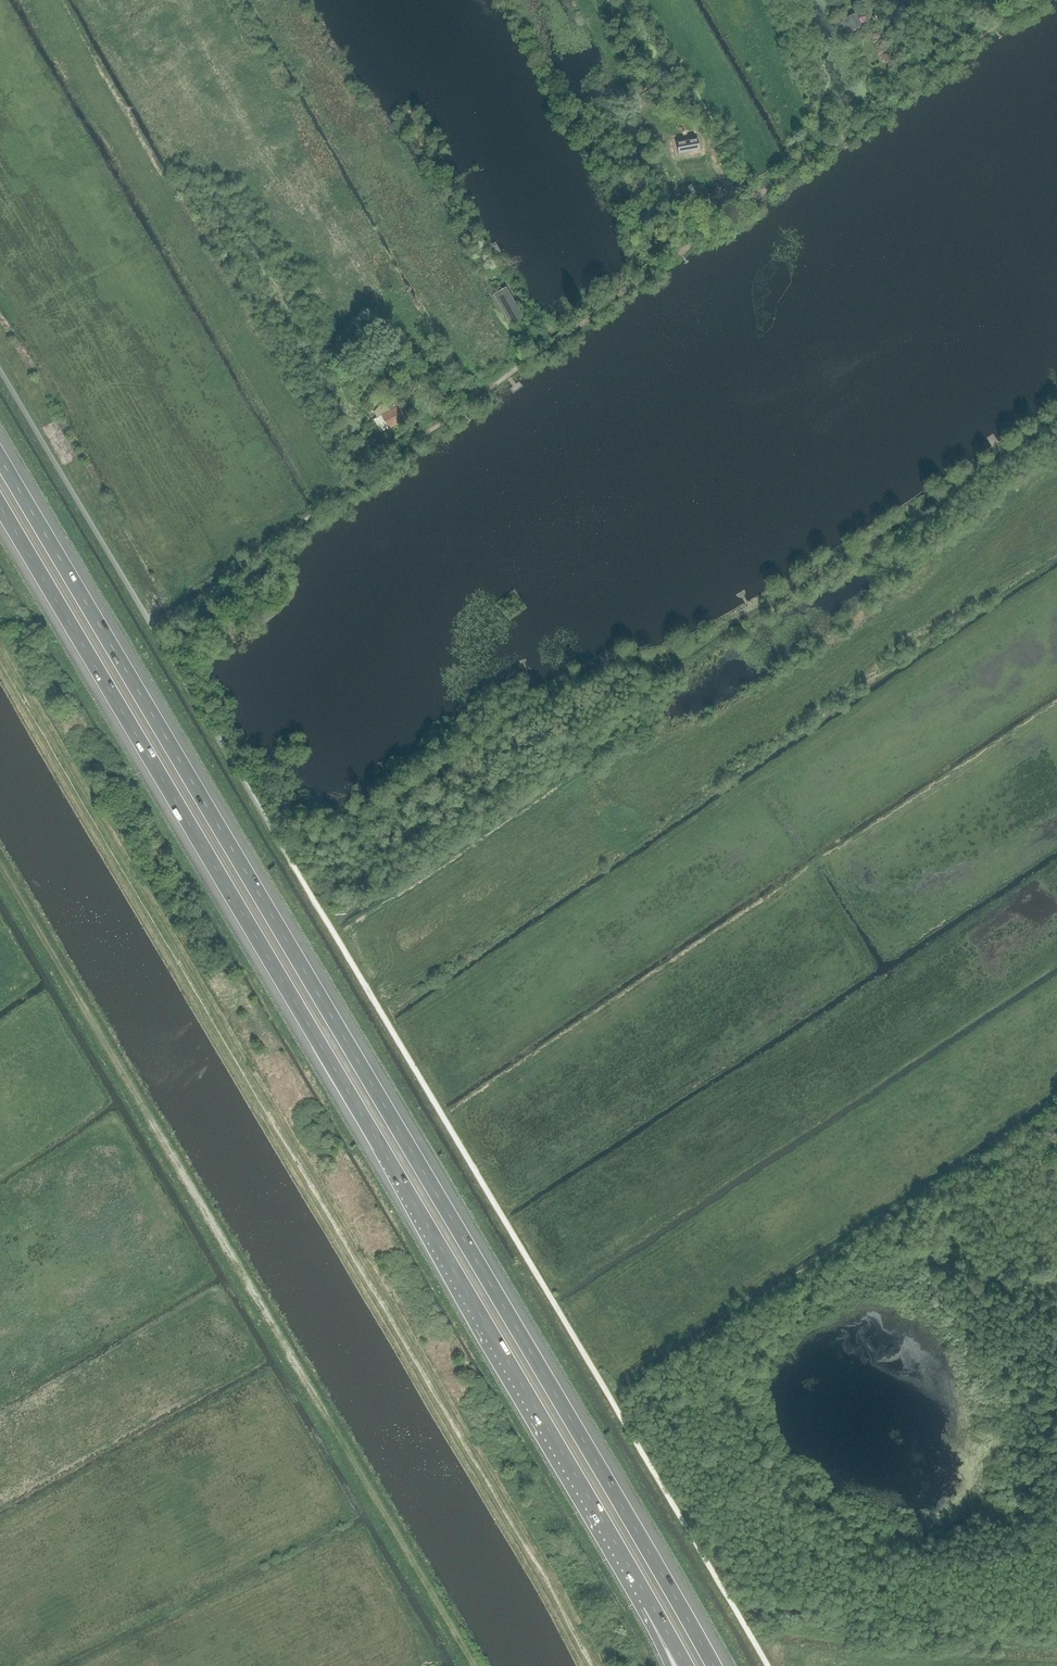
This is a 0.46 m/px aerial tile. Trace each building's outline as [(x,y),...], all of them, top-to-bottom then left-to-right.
[(855,13),(840,20),(847,34),(862,28),(855,13)] [(697,140),(676,143),(678,155),(699,152),(697,140)] [(522,316),(507,289),(495,295),(510,322),(522,316)] [(388,429),(389,430),(406,421),(394,398),(386,403),(390,412),(375,420),(381,432),(388,429)]
